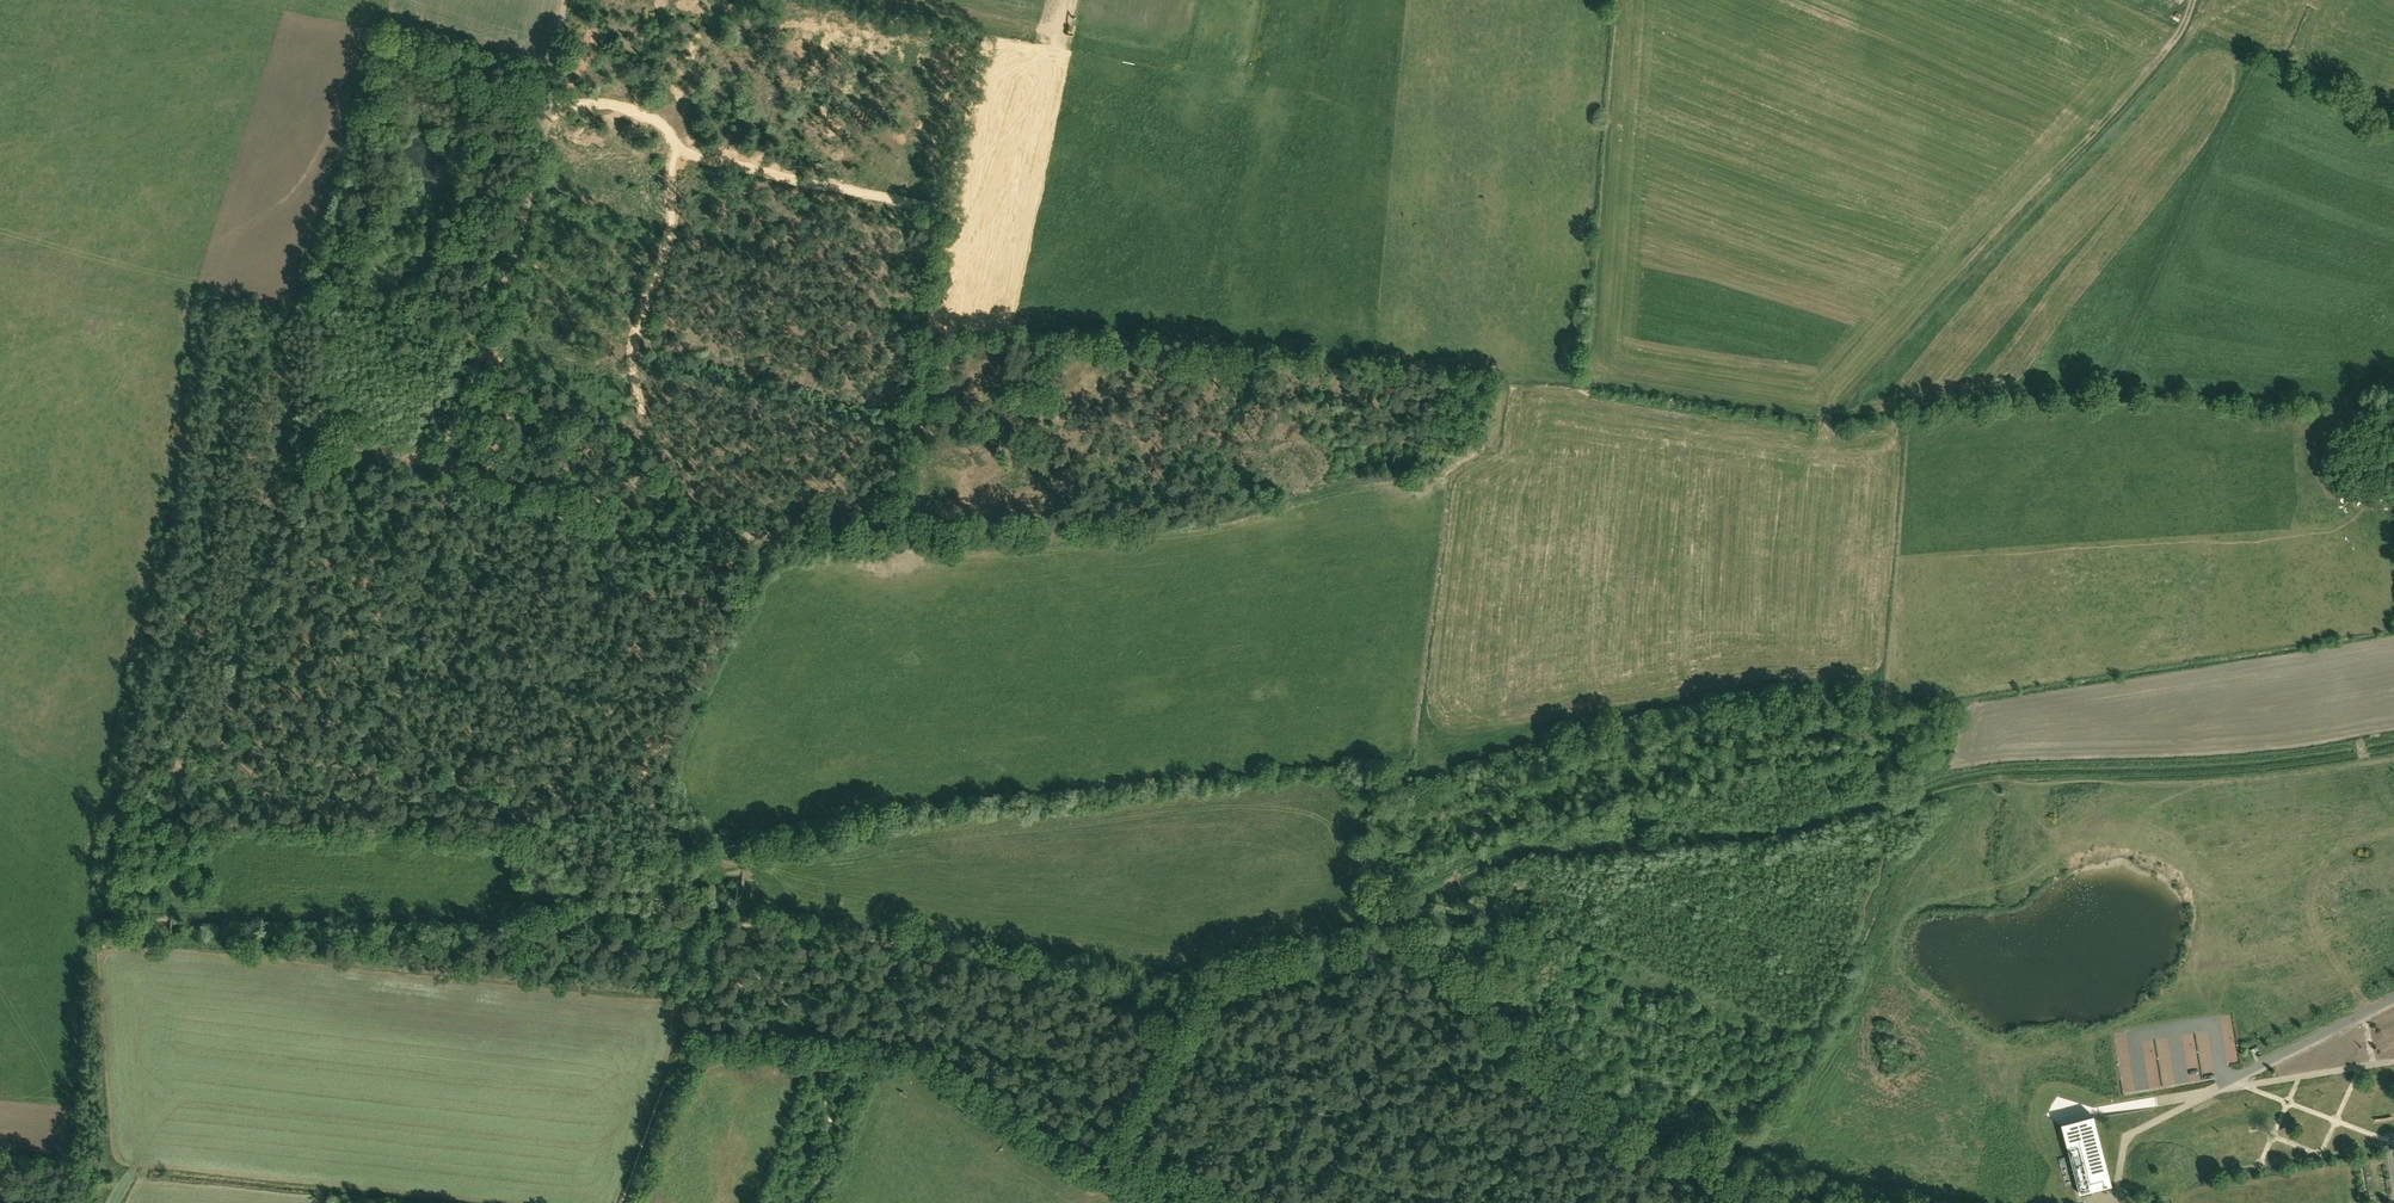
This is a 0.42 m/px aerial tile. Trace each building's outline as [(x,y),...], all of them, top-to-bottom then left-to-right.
[(2094,1116),(2062,1124),(2080,1194),(2112,1186),(2094,1116)]
